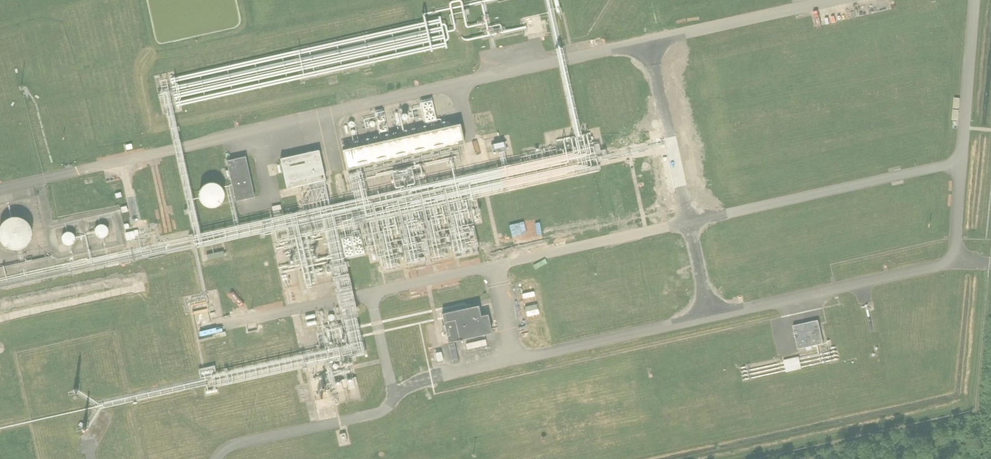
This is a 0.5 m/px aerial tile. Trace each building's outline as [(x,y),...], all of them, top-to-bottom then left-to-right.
[(439,51),(453,47),(450,40),(453,39),(445,17),(437,20),(435,13),(425,17),(435,47),(437,46),(439,51)] [(342,150),(346,169),(464,143),(460,124),(342,150)] [(491,145),(493,153),(507,150),(505,141),(491,145)] [(280,159),(287,188),(325,180),(319,150),(280,159)] [(254,197),(245,156),(226,161),(235,201),(254,197)] [(104,225),(101,224),(99,225),(96,226),(95,229),(94,231),(95,233),(96,235),(98,237),(101,238),(104,237),(106,236),(107,234),(108,231),(107,228),(106,226),(104,225)] [(71,232),(68,231),(65,232),(63,233),(62,236),(61,238),(62,241),(63,243),(65,245),(68,245),(71,245),(73,243),(75,241),(75,238),(75,236),(73,233),(71,232)] [(442,314),(448,342),(491,333),(487,315),(480,316),(478,306),(442,314)] [(822,343),(817,320),(793,325),(798,348),(822,343)] [(280,322),(264,324),(265,335),(282,333),(280,322)] [(439,344),(435,325),(429,326),(433,345),(439,344)] [(786,372),(801,369),(799,357),(783,360),(786,372)] [(348,387),(349,390),(354,388),(354,385),(357,384),(356,377),(331,382),(333,390),(336,389),(336,392),(344,390),(343,388),(348,387)]
